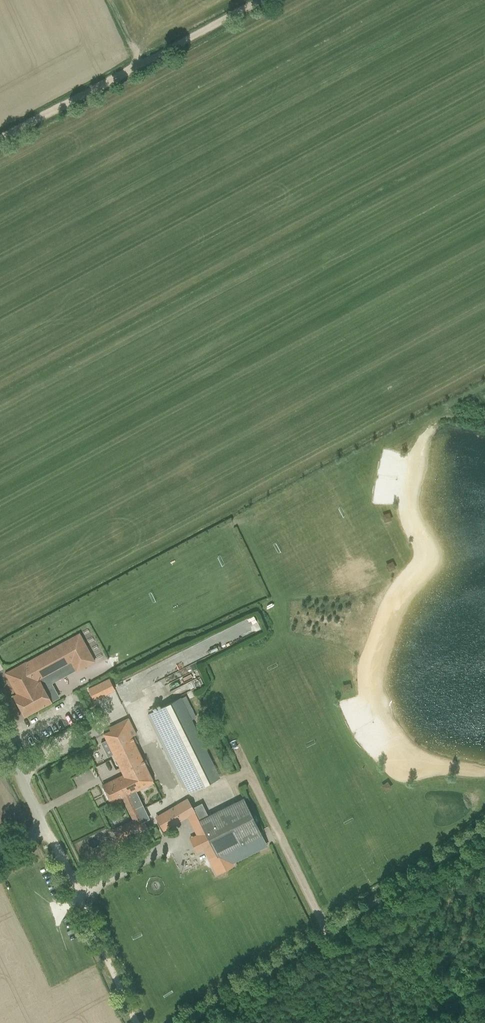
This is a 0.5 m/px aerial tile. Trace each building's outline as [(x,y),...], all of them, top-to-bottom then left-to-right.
[(26,661),(5,673),(16,694),(13,695),(21,711),(24,717),(27,715),(51,702),(38,679),(70,662),(76,671),(94,661),(79,633),(26,662),(26,661)] [(38,679),(51,702),(59,698),(52,684),(76,671),(70,662),(38,679)] [(182,786),(185,785),(189,793),(219,778),(191,719),(196,717),(185,696),(181,698),(180,697),(147,713),(182,786)] [(116,778),(102,785),(110,802),(116,799),(116,800),(122,798),(133,819),(131,820),(115,828),(119,838),(120,838),(121,840),(119,840),(122,848),(131,844),(127,835),(137,830),(136,827),(144,823),(140,814),(132,798),(134,797),(132,793),(154,782),(131,736),(136,734),(128,718),(116,724),(117,727),(112,729),(103,733),(123,775),(124,777),(117,780),(116,778)] [(169,816),(158,822),(163,830),(187,816),(194,812),(216,856),(223,870),(233,865),(232,862),(258,849),(253,838),(261,834),(243,797),(208,814),(201,802),(192,808),(187,798),(166,811),(169,816)]
